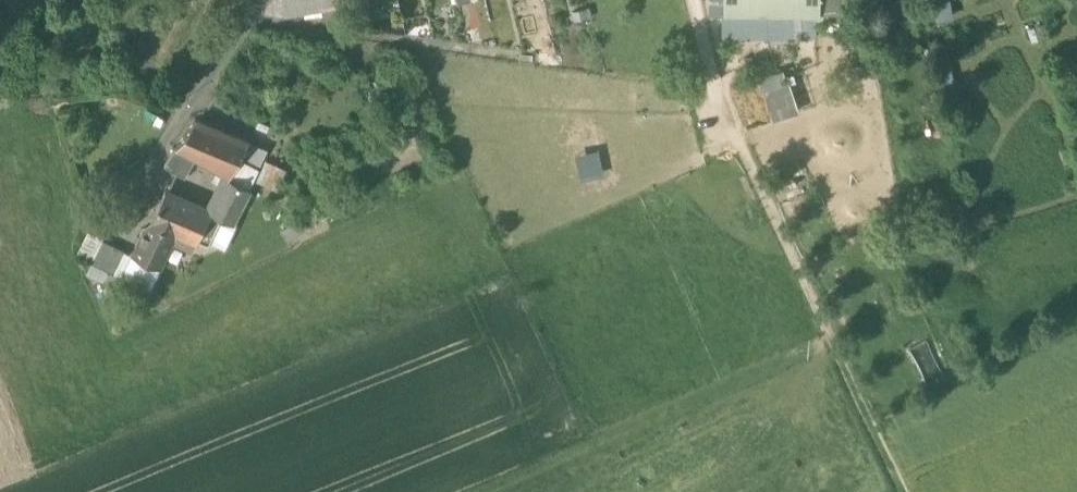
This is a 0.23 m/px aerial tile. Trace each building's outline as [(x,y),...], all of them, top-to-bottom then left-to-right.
[(286,18),(343,9),(342,0),(283,0),(286,18)] [(724,10),(820,12),(820,0),(724,0),(724,10)] [(820,12),(847,12),(847,0),(820,0),(820,12)] [(783,66),(756,74),(769,118),(796,110),(783,66)] [(196,157),(229,176),(239,158),(250,141),(196,118),(177,147),(196,157)] [(260,145),(250,141),(239,158),(251,164),(260,145)] [(196,157),(177,147),(165,164),(175,173),(185,176),(196,157)] [(286,169),(267,160),(257,181),(277,190),(286,169)] [(251,188),(229,176),(209,212),(233,223),(251,188)] [(167,192),(153,220),(198,240),(208,244),(209,242),(225,249),(237,224),(233,223),(209,212),(167,192)] [(302,219),(282,231),(289,241),(308,228),(302,219)] [(198,240),(153,220),(149,229),(145,227),(125,268),(154,282),(174,242),(193,250),(198,240)] [(102,240),(91,264),(114,274),(125,250),(102,240)]
